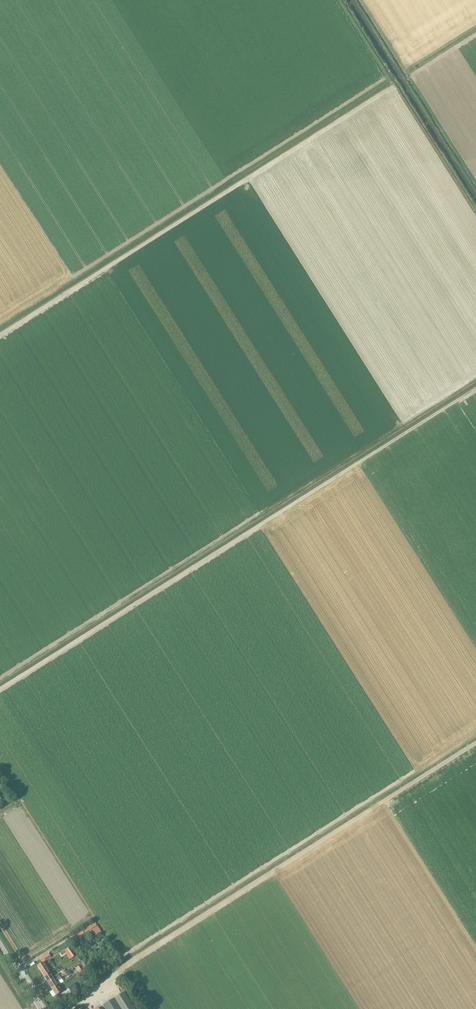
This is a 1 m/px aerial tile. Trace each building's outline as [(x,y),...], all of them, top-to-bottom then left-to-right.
[(75,956),(69,947),(66,949),(72,958),(75,956)] [(49,973),(45,967),(42,963),(37,966),(40,970),(44,977),(49,973)] [(83,964),(75,968),(79,974),(85,971),(84,970),(86,969),(83,964)] [(53,980),(49,973),(44,977),(48,983),(53,980)] [(60,978),(59,976),(56,978),(53,980),(48,983),(52,989),(57,986),(60,985),(57,980),(60,978)] [(61,992),(57,986),(52,989),(56,996),(61,992)] [(124,992),(114,999),(103,1006),(105,1008),(135,1008),(124,992)]
